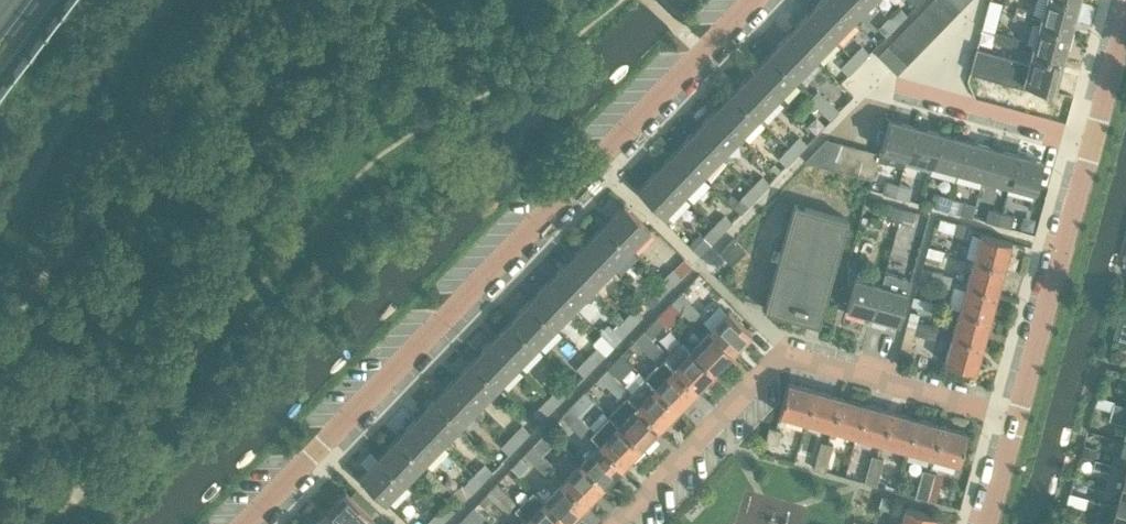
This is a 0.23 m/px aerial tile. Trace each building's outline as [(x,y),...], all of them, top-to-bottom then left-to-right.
[(852,19),(832,0),(819,0),(806,13),(833,38),(852,19)] [(870,0),(832,0),(852,19),(870,0)] [(943,26),(952,16),(935,0),(930,0),(923,7),(943,26)] [(954,0),(935,0),(952,16),(961,7),(954,0)] [(1000,11),(1003,2),(994,0),(989,0),(987,8),(1000,11)] [(1076,2),(1070,0),(1044,0),(1038,23),(1068,32),(1076,2)] [(1025,18),(1028,8),(1016,4),(1013,15),(1025,18)] [(896,24),(906,13),(899,5),(888,16),(896,24)] [(943,26),(923,7),(914,17),(933,35),(943,26)] [(814,58),(833,38),(806,13),(788,32),(814,58)] [(885,36),(896,24),(888,16),(876,27),(885,36)] [(905,26),(924,45),(933,35),(914,17),(905,26)] [(1060,61),(1068,32),(1038,23),(1030,53),(1060,61)] [(924,45),(905,26),(896,36),(915,54),(924,45)] [(795,77),(814,58),(788,32),(769,52),(795,77)] [(1006,45),(1008,35),(994,32),(992,41),(1006,45)] [(1018,48),(1021,38),(1008,35),(1006,45),(1018,48)] [(915,54),(896,36),(886,45),(906,64),(915,54)] [(850,56),(858,63),(868,53),(861,45),(850,56)] [(906,64),(886,45),(877,55),(896,73),(906,64)] [(1027,62),(976,48),(969,72),(1015,85),(1016,81),(1052,90),(1060,61),(1030,53),(1027,62)] [(776,96),(795,77),(769,52),(750,71),(776,96)] [(840,66),(848,74),(858,63),(850,56),(840,66)] [(757,116),(776,96),(750,71),(731,90),(757,116)] [(739,135),(757,116),(731,90),(712,110),(739,135)] [(831,120),(839,112),(817,90),(809,98),(831,120)] [(720,155),(739,135),(712,110),(693,129),(720,155)] [(879,152),(878,158),(904,166),(907,155),(915,125),(888,118),(880,148),(879,152)] [(915,125),(907,155),(932,162),(940,132),(915,125)] [(701,174),(720,155),(693,129),(675,148),(701,174)] [(940,132),(932,162),(957,169),(965,139),(940,132)] [(796,154),(806,143),(798,135),(788,146),(796,154)] [(827,138),(805,159),(809,160),(832,167),(840,141),(827,138)] [(965,139),(957,169),(982,176),(991,145),(965,139)] [(840,141),(832,167),(846,171),(853,145),(840,141)] [(853,145),(846,171),(859,174),(866,149),(853,145)] [(991,145),(982,176),(1008,183),(1016,152),(991,145)] [(785,165),(796,154),(788,146),(786,148),(783,152),(777,158),(785,165)] [(682,193),(701,174),(675,148),(656,168),(682,193)] [(866,149),(859,174),(872,178),(878,158),(879,152),(866,149)] [(1016,152),(1008,183),(1034,190),(1042,159),(1016,152)] [(662,214),(682,193),(656,168),(636,188),(662,214)] [(760,193),(770,183),(761,174),(751,185),(760,193)] [(885,180),(882,192),(883,193),(895,196),(899,184),(885,180)] [(899,184),(895,196),(907,199),(911,187),(899,184)] [(740,213),(760,193),(751,185),(737,199),(731,193),(725,199),(740,213)] [(937,193),(933,206),(946,210),(950,197),(937,193)] [(950,197),(946,210),(959,213),(962,201),(950,197)] [(629,249),(648,228),(622,203),(603,223),(629,249)] [(818,322),(847,217),(795,203),(766,308),(818,322)] [(889,204),(885,217),(898,220),(902,208),(889,204)] [(997,223),(1001,209),(988,206),(985,219),(997,223)] [(902,208),(898,220),(911,224),(914,211),(902,208)] [(1010,226),(1014,213),(1001,209),(997,223),(1010,226)] [(722,232),(732,222),(723,213),(713,223),(722,232)] [(965,236),(968,224),(956,221),(953,233),(965,236)] [(610,268),(629,249),(603,223),(584,242),(610,268)] [(711,243),(722,232),(713,223),(702,235),(711,243)] [(1003,267),(1011,240),(979,232),(972,258),(1003,267)] [(732,263),(746,249),(734,238),(721,251),(732,263)] [(591,287),(610,268),(584,242),(565,262),(591,287)] [(668,287),(690,264),(683,257),(660,279),(668,287)] [(997,292),(1003,267),(972,258),(965,283),(997,292)] [(572,306),(591,287),(565,262),(546,281),(572,306)] [(935,283),(938,272),(931,270),(927,281),(935,283)] [(882,283),(873,313),(899,320),(908,290),(911,279),(885,272),(882,283)] [(951,288),(954,277),(938,272),(935,283),(951,288)] [(873,313),(882,283),(856,276),(847,306),(873,313)] [(658,298),(668,287),(660,279),(650,290),(658,298)] [(554,326),(572,306),(546,281),(527,300),(554,326)] [(990,318),(997,292),(965,283),(958,309),(990,318)] [(681,311),(690,302),(680,293),(671,302),(681,311)] [(535,345),(554,326),(527,300),(509,320),(535,345)] [(691,321),(700,312),(690,302),(681,311),(691,321)] [(635,307),(623,318),(631,326),(642,314),(635,307)] [(667,307),(658,316),(666,323),(674,314),(667,307)] [(983,343),(990,318),(958,309),(951,334),(983,343)] [(732,351),(751,331),(728,310),(709,329),(732,351)] [(921,335),(924,323),(917,321),(919,313),(909,311),(898,351),(909,353),(914,333),(921,335)] [(658,316),(653,321),(660,328),(665,323),(658,316)] [(607,323),(599,331),(601,333),(600,333),(612,345),(631,326),(623,318),(613,329),(607,323)] [(516,364),(535,345),(509,320),(490,339),(516,364)] [(937,339),(940,327),(924,323),(921,335),(937,339)] [(714,370),(732,351),(709,329),(691,348),(714,370)] [(645,349),(653,340),(643,331),(634,340),(645,349)] [(596,346),(585,357),(593,364),(612,345),(600,333),(592,342),(596,346)] [(975,370),(983,343),(951,334),(944,361),(975,370)] [(497,384),(516,364),(490,339),(471,358),(497,384)] [(696,388),(714,370),(691,348),(682,339),(665,358),(696,388)] [(654,358),(662,349),(653,340),(645,349),(654,358)] [(618,378),(631,364),(621,354),(607,368),(617,377),(618,378)] [(585,357),(575,367),(583,375),(593,364),(585,357)] [(479,403),(497,384),(471,358),(452,377),(479,403)] [(677,408),(696,388),(665,358),(645,378),(677,408)] [(607,368),(598,377),(607,386),(617,377),(607,368)] [(460,422),(479,403),(452,377),(434,397),(460,422)] [(618,396),(626,387),(617,379),(618,378),(617,377),(607,386),(618,396)] [(659,427),(677,408),(645,378),(628,396),(659,427)] [(806,419),(814,389),(788,381),(779,412),(806,419)] [(556,403),(566,392),(559,385),(548,395),(556,403)] [(831,426),(839,395),(814,389),(806,419),(831,426)] [(545,414),(556,403),(548,395),(537,406),(545,414)] [(856,433),(864,402),(839,395),(831,426),(856,433)] [(641,445),(659,427),(628,396),(610,415),(641,445)] [(441,442),(460,422),(434,397),(415,416),(441,442)] [(881,440),(889,409),(864,402),(856,433),(881,440)] [(1112,408),(1125,412),(1125,405),(1114,402),(1112,408)] [(579,416),(569,407),(561,416),(570,425),(579,416)] [(906,447),(915,416),(889,409),(881,440),(906,447)] [(622,465),(641,445),(610,415),(591,435),(600,442),(622,465)] [(422,461),(441,442),(415,416),(396,435),(422,461)] [(589,426),(579,416),(570,425),(580,435),(589,426)] [(931,454),(940,423),(915,416),(906,447),(931,454)] [(518,442),(529,431),(521,423),(511,434),(518,442)] [(958,461),(966,430),(940,423),(931,454),(958,461)] [(777,443),(781,429),(768,426),(765,440),(777,443)] [(507,453),(518,442),(511,434),(500,445),(507,453)] [(403,480),(422,461),(396,435),(377,455),(403,480)] [(828,457),(832,444),(820,441),(816,454),(828,457)] [(604,484),(622,465),(600,442),(581,462),(604,484)] [(1084,443),(1082,454),(1096,458),(1099,447),(1084,443)] [(534,463),(542,454),(532,445),(524,453),(534,463)] [(1113,460),(1125,464),(1125,455),(1116,452),(1113,460)] [(544,472),(552,464),(542,454),(534,463),(544,472)] [(824,470),(828,457),(816,454),(812,467),(824,470)] [(878,471),(882,457),(871,454),(867,468),(878,471)] [(384,500),(403,480),(377,455),(358,475),(384,500)] [(520,457),(511,467),(519,475),(528,465),(520,457)] [(1093,466),(1096,467),(1109,471),(1105,485),(1123,490),(1125,491),(1125,464),(1113,460),(1113,462),(1098,459),(1096,458),(1093,466)] [(585,503),(604,484),(581,462),(562,481),(585,503)] [(483,463),(472,474),(480,481),(490,470),(483,463)] [(874,485),(878,471),(867,468),(863,482),(874,485)] [(934,472),(922,468),(918,482),(939,488),(943,473),(934,470),(934,472)] [(472,474),(462,484),(469,492),(480,481),(472,474)] [(567,522),(585,503),(562,481),(544,500),(567,522)] [(936,501),(939,488),(918,482),(914,495),(936,501)] [(497,501),(505,492),(496,483),(487,492),(497,501)] [(326,508),(342,523),(361,523),(370,514),(344,489),(326,508)] [(544,500),(532,490),(513,509),(525,520),(526,519),(532,523),(565,523),(567,522),(544,500)] [(1087,506),(1125,517),(1125,491),(1123,490),(1119,506),(1089,498),(1087,506)] [(507,511),(516,502),(505,492),(497,501),(507,511)] [(881,495),(878,507),(889,510),(893,498),(881,495)] [(445,502),(435,512),(442,520),(453,509),(445,502)] [(483,516),(473,506),(460,520),(464,523),(476,523),(483,516)] [(936,515),(904,506),(899,523),(933,523),(936,515)] [(1084,516),(1097,520),(1097,519),(1114,523),(1125,523),(1125,517),(1087,506),(1084,516)] [(310,523),(342,523),(326,508),(310,523)] [(424,523),(425,523),(438,523),(442,520),(435,512),(424,523)]
